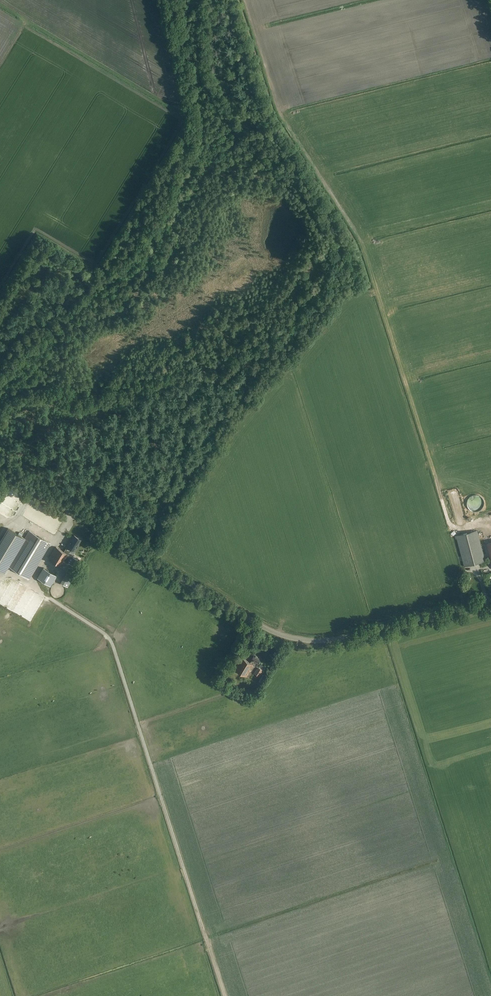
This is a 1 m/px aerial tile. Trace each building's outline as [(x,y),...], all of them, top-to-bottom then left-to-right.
[(484,504),(484,503),(484,502),(484,501),(483,500),(483,499),(482,498),(482,497),(481,497),(480,496),(479,495),(478,495),(477,495),(476,495),(475,495),(474,495),(473,495),(472,495),(471,496),(470,497),(469,498),(468,499),(468,500),(468,501),(467,502),(467,503),(467,504),(468,505),(468,506),(468,507),(469,508),(470,509),(471,510),(472,511),(473,511),(474,511),(475,511),(476,511),(477,511),(478,511),(479,511),(480,510),(481,509),(482,509),(482,508),(483,507),(483,506),(484,505),(484,504)] [(21,511),(27,516),(33,507),(27,503),(21,511)] [(7,528),(0,540),(0,571),(4,573),(25,538),(7,528)] [(485,561),(477,530),(455,536),(456,539),(457,538),(464,566),(485,561)] [(50,543),(29,531),(8,566),(29,578),(50,543)] [(78,537),(74,535),(72,539),(71,538),(67,546),(66,548),(67,548),(65,552),(56,546),(49,559),(61,566),(68,554),(71,549),(75,551),(79,544),(78,544),(81,539),(80,538),(81,538),(78,536),(78,537)] [(78,559),(73,557),(72,559),(71,558),(68,563),(74,566),(78,559)] [(56,576),(43,568),(37,578),(50,586),(56,576)] [(73,577),(66,572),(60,583),(68,587),(73,577)] [(13,578),(7,577),(2,580),(1,587),(4,592),(10,593),(15,590),(16,583),(13,578)] [(262,658),(255,653),(250,662),(242,657),(234,669),(246,676),(254,665),(257,667),(262,658)] [(264,670),(259,667),(258,670),(257,669),(254,673),(260,677),(264,670)] [(267,673),(265,672),(259,681),(262,683),(267,673)]
